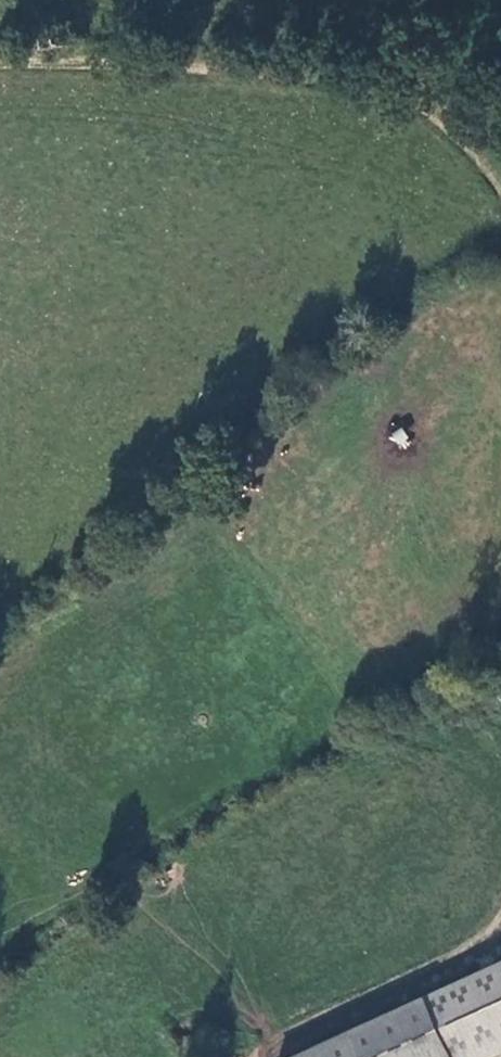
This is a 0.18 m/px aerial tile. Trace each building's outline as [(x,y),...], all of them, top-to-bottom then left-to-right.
[(295,1056),(465,1056),(500,1042),(500,968),(295,1056)]
